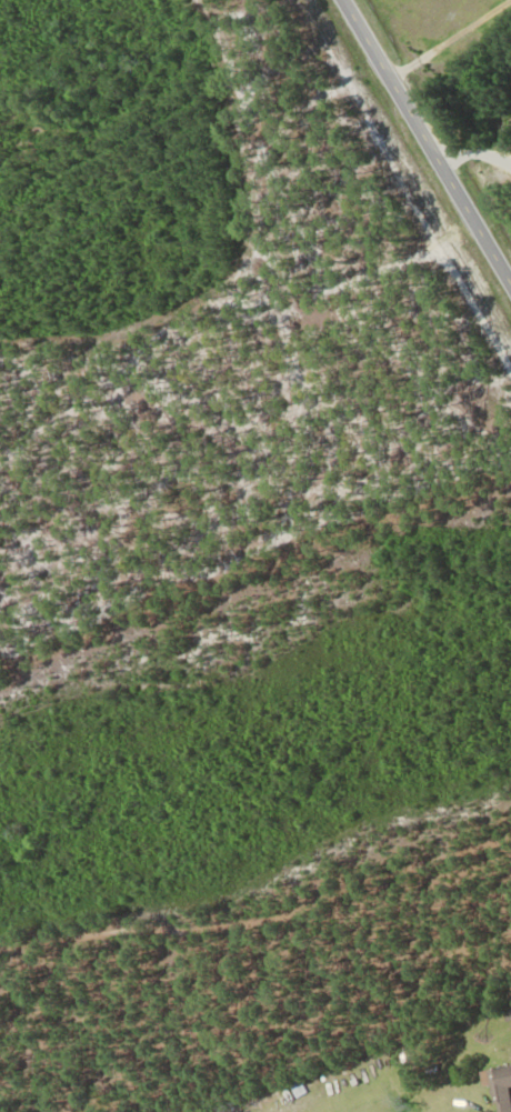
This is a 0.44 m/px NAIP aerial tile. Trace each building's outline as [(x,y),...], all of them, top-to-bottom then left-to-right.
[(484,1071),(487,1088),(495,1086),(499,1111),(510,1111),(510,1067),(484,1071)]
